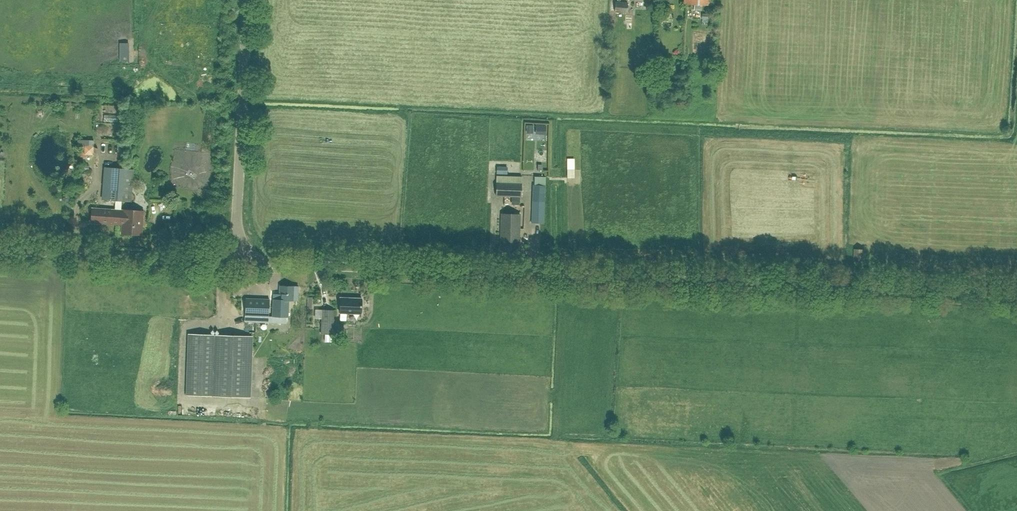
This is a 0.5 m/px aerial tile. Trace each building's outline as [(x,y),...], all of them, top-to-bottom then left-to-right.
[(693,5),(692,11),(701,11),(701,5),(711,6),(712,0),(683,0),(683,4),(693,5)] [(614,1),(614,13),(627,13),(627,2),(614,1)] [(529,123),(528,142),(546,142),(547,132),(536,132),(536,124),(529,123)] [(95,145),(82,145),(82,155),(95,155),(95,145)] [(577,158),(569,158),(568,178),(576,178),(577,158)] [(106,168),(104,200),(129,201),(131,169),(106,168)] [(520,197),(521,184),(496,183),(495,196),(520,197)] [(533,184),(531,223),(543,224),(545,185),(533,184)] [(119,225),(120,210),(91,208),(90,223),(119,225)] [(122,211),(120,210),(119,225),(121,225),(121,234),(141,235),(143,211),(122,210),(122,211)] [(519,250),(520,214),(501,214),(500,249),(519,250)] [(862,261),(863,249),(854,249),(854,261),(862,261)] [(288,301),(293,301),(295,301),(296,286),(279,286),(279,300),(273,299),(272,317),(287,317),(288,301)] [(339,313),(361,314),(361,298),(340,297),(339,313)] [(268,316),(269,299),(245,298),(244,315),(268,316)] [(321,309),(321,333),(333,334),(333,309),(321,309)] [(251,336),(189,334),(187,395),(248,397),(251,336)]
